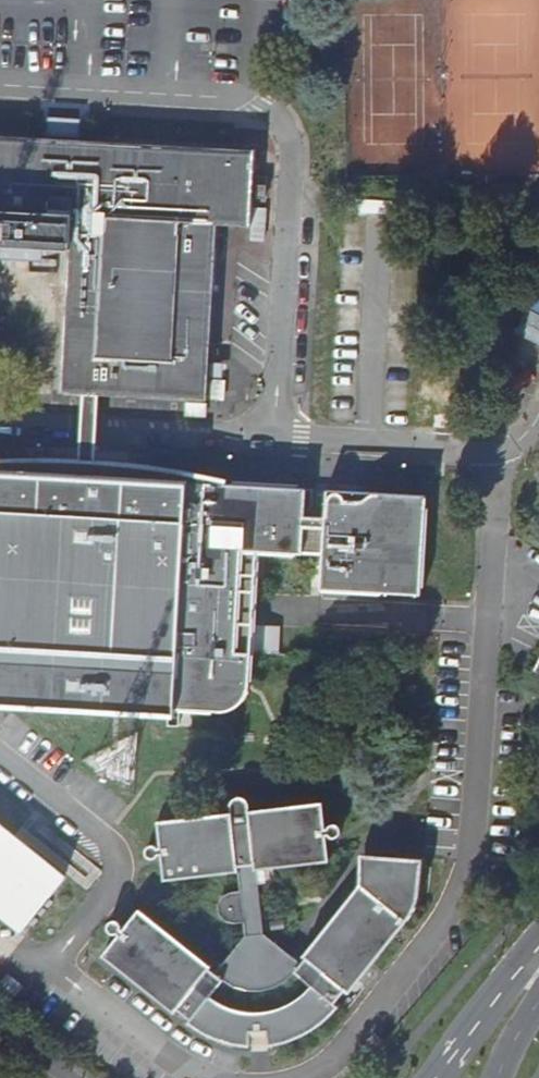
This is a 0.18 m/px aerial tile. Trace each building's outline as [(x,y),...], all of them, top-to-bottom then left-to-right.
[(0,136),(0,212),(70,216),(60,393),(94,395),(208,402),(218,225),(251,227),(253,198),(266,199),(267,177),(254,176),(255,151),(0,136)] [(253,237),(267,238),(268,205),(254,205),(253,237)] [(68,248),(70,216),(0,212),(0,244),(68,248)] [(90,461),(71,459),(43,459),(25,459),(15,459),(0,459),(0,707),(175,717),(175,710),(220,712),(224,711),(229,711),(233,709),(237,706),(244,700),(246,697),(248,693),(250,688),(250,684),(258,551),(323,555),(321,589),(422,595),(427,494),(378,492),(378,494),(374,494),(371,495),(364,499),(359,500),(345,500),(343,495),(340,493),(337,492),(334,492),(331,494),(329,497),(328,499),(328,502),(327,516),(305,514),(307,488),(225,483),(226,480),(219,478),(194,473),(164,468),(145,465),(121,463),(90,461)] [(213,966),(141,908),(103,955),(175,1013),(178,1009),(191,1019),(188,1023),(195,1029),(202,1033),(207,1036),(215,1039),(221,1042),(229,1044),(241,1046),(252,1047),(253,1033),(267,1032),(268,1047),(275,1046),(286,1043),(296,1040),(303,1036),(307,1035),(320,1026),(328,1019),(331,1016),(339,1007),(335,1003),(345,991),(349,994),(408,920),(411,915),(416,907),(418,901),(420,895),(421,889),(423,859),(361,855),(360,884),(304,956),(307,958),(302,965),(299,969),(283,956),(265,940),(258,869),(331,861),(329,843),(324,801),(159,819),(165,879),(239,871),(244,944),(221,977),(211,969),(213,966)] [(25,929),(65,877),(22,842),(0,825),(0,909),(25,929)]
